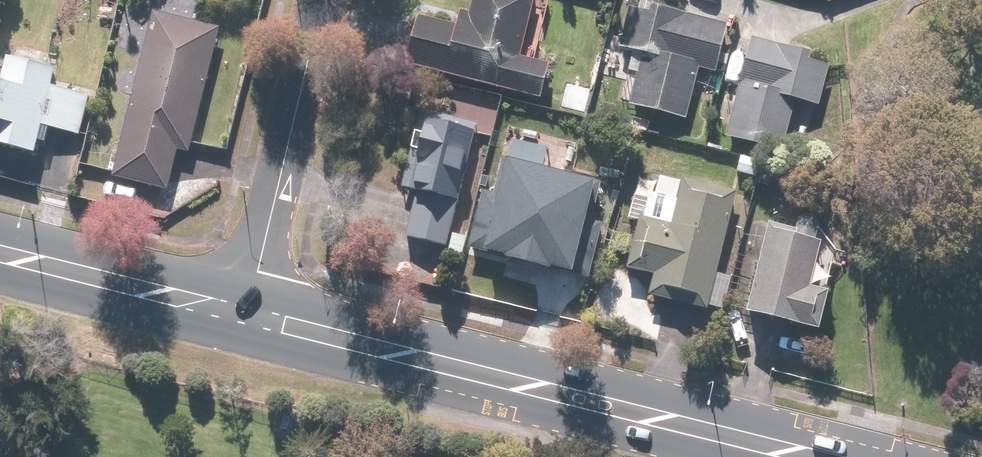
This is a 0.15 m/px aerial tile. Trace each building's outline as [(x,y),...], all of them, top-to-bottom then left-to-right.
[(529,0),(468,0),(464,19),(456,17),(453,33),(411,24),(400,71),(536,102),(544,67),(515,61),(529,0)] [(711,78),(723,29),(625,6),(614,57),(635,62),(623,114),(681,127),(693,74),(711,78)] [(221,26),(155,10),(117,174),(172,187),(181,148),(192,150),(221,26)] [(0,42),(0,141),(42,152),(49,124),(85,133),(96,92),(56,81),(62,58),(0,42)] [(805,59),(741,44),(717,144),(776,159),(788,108),(814,114),(825,70),(803,65),(805,59)] [(441,253),(469,126),(415,114),(396,195),(411,198),(400,243),(441,253)] [(484,184),(470,242),(589,270),(601,217),(591,214),(600,177),(502,154),(494,187),(484,184)] [(732,198),(675,184),(664,227),(635,220),(623,269),(650,276),(645,299),(719,317),(728,280),(712,276),(732,198)] [(787,234),(757,226),(749,263),(735,260),(724,316),(738,319),(737,324),(811,339),(819,298),(802,294),(815,231),(789,225),(787,234)]
